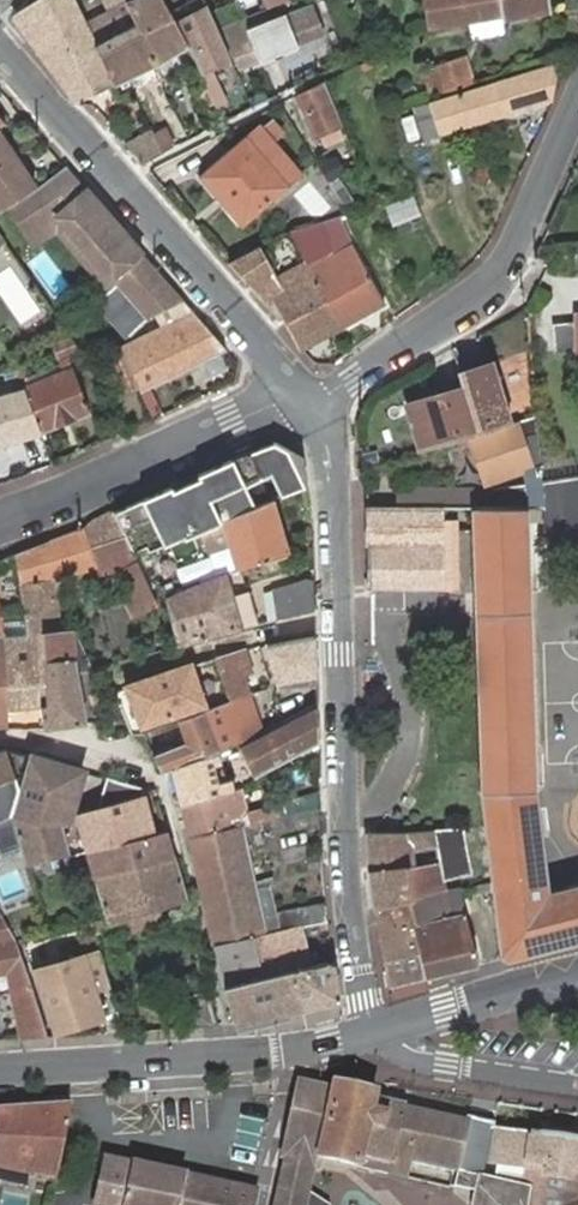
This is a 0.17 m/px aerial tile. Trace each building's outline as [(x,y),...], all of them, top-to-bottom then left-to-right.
[(73,0),(36,0),(12,15),(70,100),(75,101),(107,85),(84,31),(92,28),(89,17),(80,20),(73,0)] [(180,48),(154,0),(135,0),(116,7),(101,12),(89,17),(92,28),(84,31),(107,85),(180,48)] [(114,0),(97,0),(101,12),(116,7),(114,0)] [(210,33),(196,0),(154,0),(180,48),(210,33)] [(282,9),(279,0),(259,0),(265,16),(282,9)] [(298,3),(297,0),(279,0),(282,9),(298,3)] [(507,18),(504,0),(428,0),(432,31),(507,18)] [(507,18),(545,11),(543,0),(504,0),(507,18)] [(312,5),(221,39),(233,71),(324,37),(312,5)] [(222,31),(253,20),(248,8),(218,20),(222,31)] [(430,71),(436,97),(463,89),(456,66),(430,71)] [(442,136),(552,105),(558,67),(433,103),(442,136)] [(209,101),(212,107),(224,101),(209,74),(197,79),(200,86),(209,101)] [(323,82),(295,96),(305,123),(335,112),(323,82)] [(196,108),(209,101),(200,86),(189,92),(196,108)] [(430,139),(442,136),(433,103),(421,107),(430,139)] [(261,152),(270,145),(282,135),(270,121),(258,129),(254,125),(196,173),(240,226),(298,179),(287,165),(278,172),(261,152)] [(130,151),(153,141),(148,130),(122,141),(130,151)] [(1,210),(9,206),(37,187),(0,131),(0,211),(1,210)] [(130,151),(140,162),(159,152),(153,141),(130,151)] [(287,165),(270,145),(261,152),(278,172),(287,165)] [(37,187),(9,206),(29,236),(59,218),(119,285),(99,302),(130,339),(152,317),(181,302),(68,168),(37,187)] [(360,210),(373,205),(367,190),(354,194),(360,210)] [(393,226),(423,215),(415,193),(385,204),(393,226)] [(296,347),(313,337),(337,324),(305,266),(298,254),(272,268),(262,249),(225,262),(262,306),(271,302),(293,342),(296,347)] [(334,275),(357,263),(350,251),(327,263),(334,275)] [(305,266),(337,324),(378,302),(357,263),(334,275),(327,263),(324,256),(305,266)] [(0,273),(0,294),(19,326),(41,313),(13,265),(0,273)] [(158,329),(124,345),(144,388),(228,348),(196,310),(167,325),(163,317),(154,322),(158,329)] [(575,324),(576,328),(551,330),(553,359),(577,357),(577,322),(575,324)] [(84,355),(72,337),(53,344),(60,361),(69,358),(84,355)] [(142,389),(121,347),(92,353),(115,402),(142,389)] [(22,388),(36,435),(90,413),(73,369),(31,384),(28,377),(25,368),(32,365),(27,353),(12,358),(16,369),(22,388)] [(73,369),(69,358),(60,361),(61,363),(28,377),(31,384),(73,369)] [(424,447),(465,434),(503,423),(492,390),(462,399),(457,385),(408,400),(424,447)] [(36,435),(22,388),(0,395),(0,446),(36,435)] [(400,402),(415,450),(424,447),(408,400),(400,402)] [(503,485),(503,508),(522,508),(537,508),(535,480),(531,415),(503,423),(465,434),(481,482),(518,471),(520,485),(503,485)] [(173,483),(161,489),(185,540),(198,535),(215,529),(225,518),(253,506),(268,500),(272,499),(304,489),(300,459),(278,444),(200,472),(173,483)] [(535,480),(537,508),(538,529),(577,524),(577,474),(535,480)] [(161,489),(113,510),(138,561),(185,540),(161,489)] [(440,507),(466,507),(475,507),(474,492),(386,490),(385,506),(440,507)] [(288,557),(272,499),(268,500),(253,506),(225,518),(240,569),(288,557)] [(363,506),(364,588),(439,587),(439,561),(449,561),(448,522),(439,522),(440,507),(385,506),(363,506)] [(548,890),(531,777),(522,508),(503,508),(475,507),(466,507),(474,729),(476,791),(481,828),(489,882),(500,951),(509,959),(577,942),(577,883),(548,890)] [(97,517),(84,528),(98,567),(101,576),(128,571),(139,564),(138,561),(113,510),(97,517)] [(31,618),(33,630),(45,629),(60,628),(57,607),(52,577),(62,575),(98,567),(84,528),(17,553),(31,618)] [(198,535),(185,540),(204,581),(215,577),(198,535)] [(185,540),(138,561),(139,564),(148,582),(159,581),(167,599),(204,581),(185,540)] [(449,561),(439,561),(439,587),(449,587),(449,561)] [(148,582),(139,564),(128,571),(141,596),(153,590),(151,586),(148,582)] [(221,574),(228,572),(226,565),(219,567),(221,574)] [(204,581),(167,599),(180,643),(243,627),(261,623),(251,587),(233,592),(228,572),(221,574),(215,577),(204,581)] [(280,618),(315,608),(315,576),(272,586),(280,618)] [(0,637),(8,707),(43,705),(51,704),(46,632),(34,633),(33,630),(31,618),(21,620),(1,622),(0,615),(0,637)] [(51,704),(43,705),(46,727),(87,721),(78,672),(92,668),(77,628),(70,629),(46,632),(51,704)] [(10,729),(8,707),(0,637),(0,728),(10,729)] [(208,711),(221,748),(237,742),(244,739),(256,732),(244,697),(249,695),(245,682),(236,652),(216,657),(229,693),(232,702),(222,706),(208,711)] [(215,685),(207,660),(127,685),(142,725),(205,703),(201,689),(215,685)] [(219,696),(222,706),(232,702),(229,693),(219,696)] [(271,767),(320,743),(318,701),(291,715),(256,732),(271,767)] [(163,770),(175,766),(211,752),(221,748),(208,711),(182,720),(190,742),(177,747),(156,755),(163,770)] [(190,742),(182,720),(170,725),(177,747),(190,742)] [(259,773),(271,767),(256,732),(244,739),(259,773)] [(82,769),(50,762),(5,751),(0,752),(0,851),(22,844),(25,858),(67,845),(61,826),(61,822),(68,821),(82,769)] [(176,773),(185,806),(225,791),(214,759),(211,752),(175,766),(176,773)] [(132,797),(158,789),(125,780),(109,776),(101,807),(132,797)] [(76,816),(88,852),(168,828),(158,789),(132,797),(101,807),(76,816)] [(185,806),(194,836),(253,822),(251,815),(230,819),(225,791),(185,806)] [(206,891),(255,880),(246,835),(263,832),(260,821),(253,822),(194,836),(206,891)] [(88,852),(96,877),(176,854),(168,828),(88,852)] [(408,904),(444,892),(441,880),(467,874),(459,829),(429,832),(363,832),(375,909),(408,904)] [(96,877),(110,922),(188,899),(176,854),(96,877)] [(310,868),(324,865),(323,855),(307,858),(310,868)] [(0,866),(0,889),(6,904),(36,893),(23,858),(0,866)] [(206,891),(217,943),(258,935),(266,933),(255,880),(206,891)] [(466,911),(460,889),(444,892),(449,914),(466,911)] [(427,980),(479,966),(466,911),(449,914),(444,892),(408,904),(424,978),(427,980)] [(304,926),(330,921),(326,901),(278,913),(281,930),(304,926)] [(424,978),(408,904),(375,909),(387,987),(424,978)] [(7,970),(25,1038),(32,1037),(49,1036),(41,1013),(14,942),(1,917),(0,917),(0,972),(7,970)] [(267,978),(336,963),(332,942),(319,944),(321,953),(310,956),(304,926),(281,930),(266,933),(258,935),(267,978)] [(227,987),(267,978),(258,935),(217,943),(227,987)] [(59,945),(64,963),(84,957),(79,940),(59,945)] [(95,990),(111,985),(101,952),(84,957),(64,963),(34,971),(53,1032),(103,1017),(98,1001),(84,1005),(80,989),(93,985),(95,990)] [(227,987),(235,1022),(342,999),(336,963),(267,978),(227,987)] [(209,983),(205,968),(187,971),(190,986),(209,983)] [(84,1005),(98,1001),(95,990),(93,985),(80,989),(84,1005)] [(176,996),(182,1028),(219,1026),(211,991),(176,996)] [(536,1186),(487,1174),(490,1160),(496,1123),(494,1119),(469,1115),(468,1118),(375,1098),(375,1095),(336,1085),(334,1090),(300,1084),(273,1204),(303,1204),(312,1162),(320,1164),(324,1152),(360,1160),(363,1150),(393,1156),(391,1168),(409,1172),(412,1157),(459,1168),(480,1173),(478,1187),(475,1204),(533,1204),(536,1186)] [(57,1176),(71,1106),(0,1107),(0,1162),(57,1176)] [(496,1123),(490,1160),(529,1165),(535,1159),(539,1161),(536,1186),(533,1204),(577,1204),(577,1138),(496,1123)] [(255,1192),(106,1157),(96,1204),(252,1204),(255,1192)] [(326,1204),(305,1192),(303,1204),(326,1204)]
